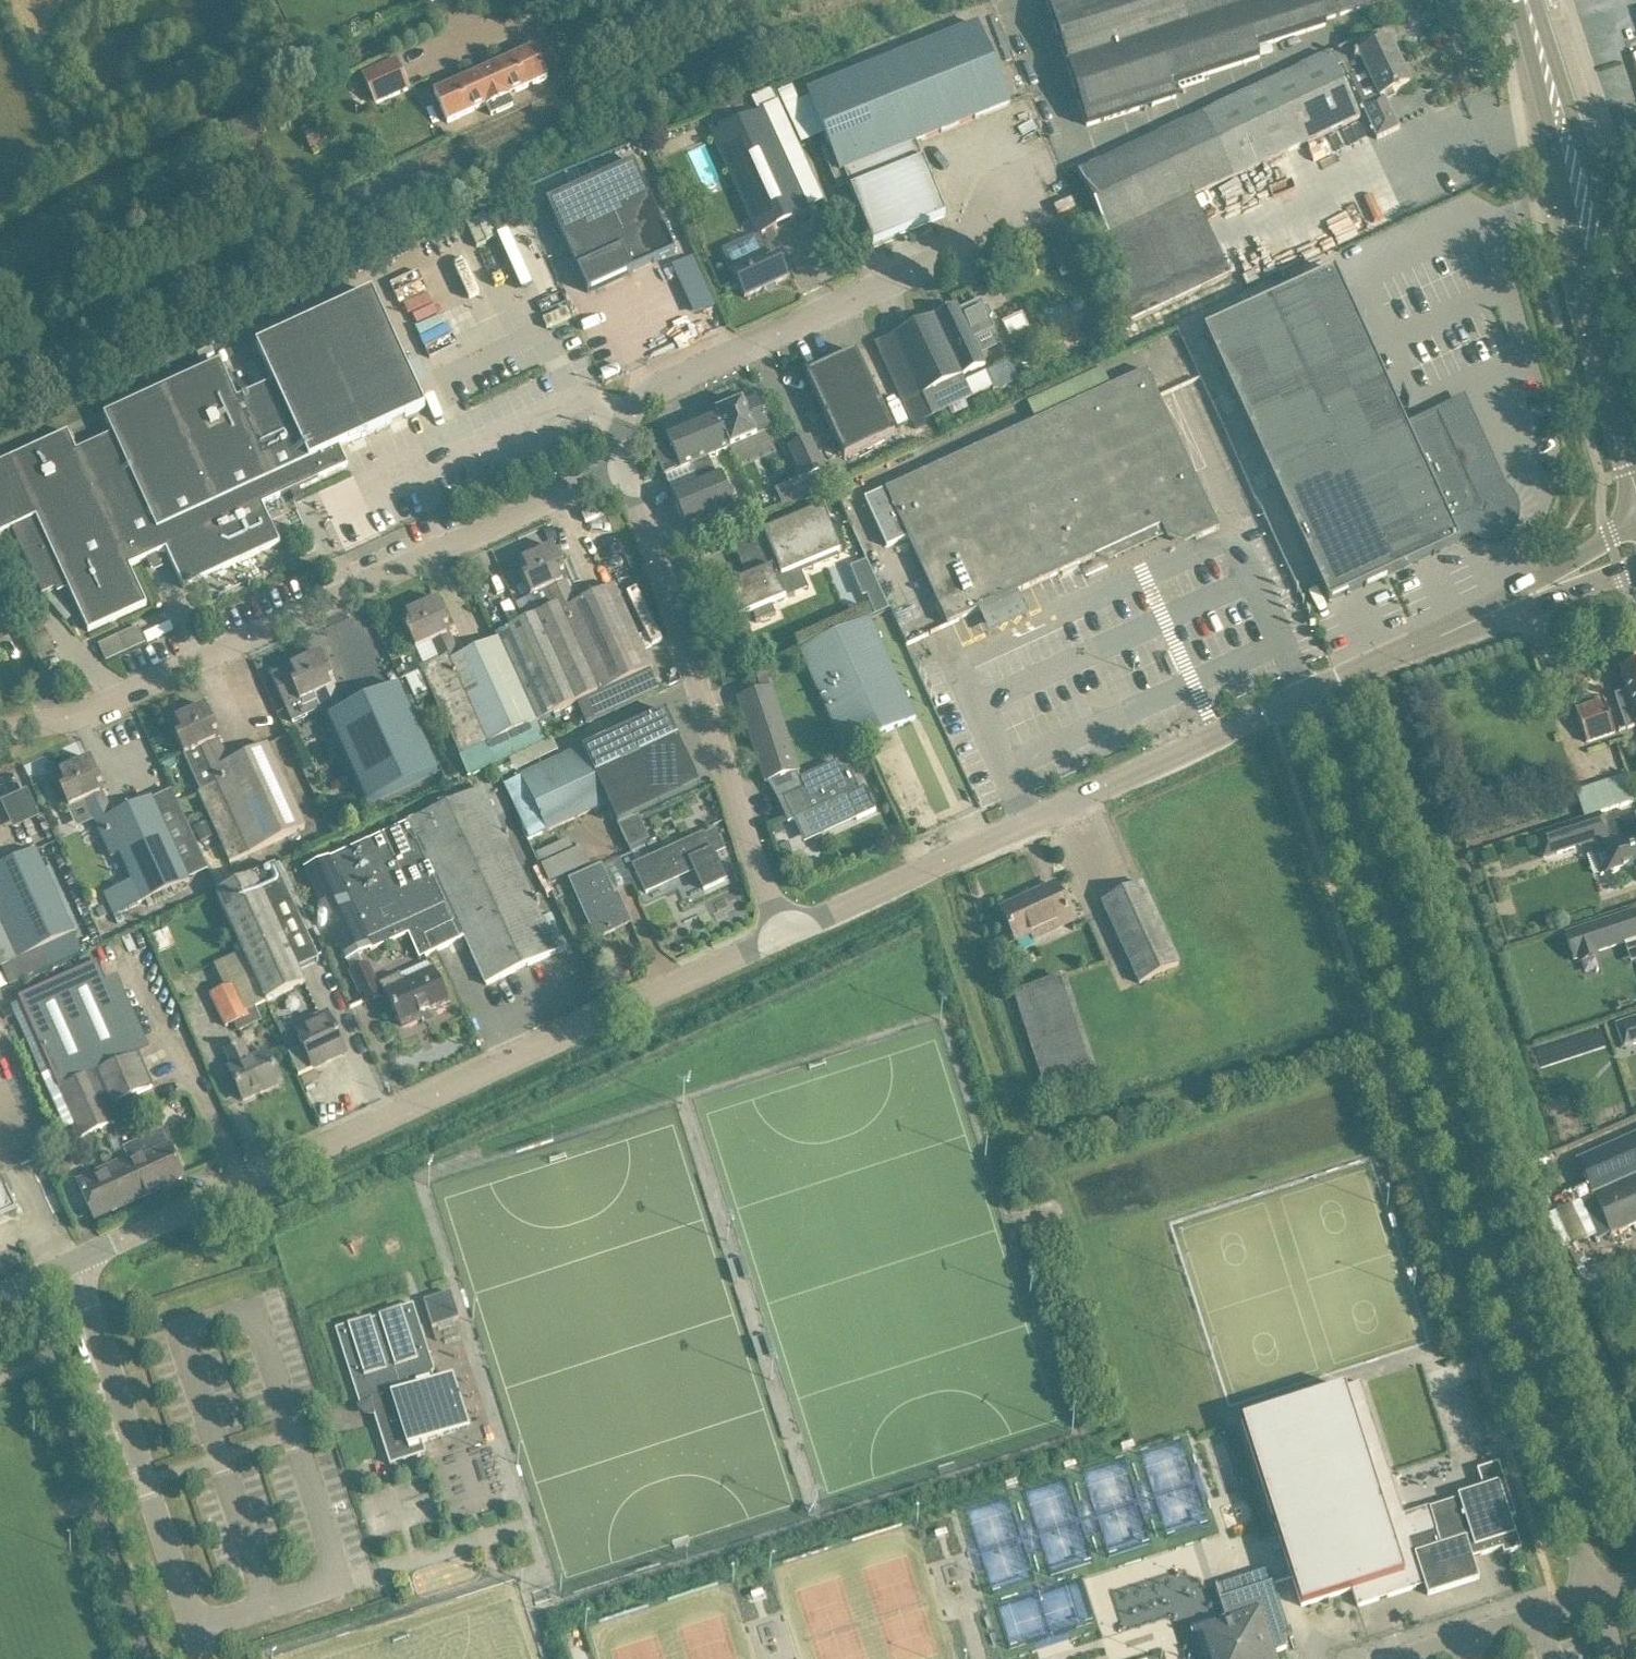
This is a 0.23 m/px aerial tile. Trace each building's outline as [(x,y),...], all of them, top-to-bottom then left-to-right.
[(1259,58),(1256,49),(1326,26),(1324,21),(1376,4),(1375,0),(1046,0),(1087,127),(1176,98),(1172,86),(1259,58)] [(916,143),(1010,106),(977,24),(883,62),(916,143)] [(1130,324),(1212,286),(1231,276),(1231,275),(1201,289),(1165,211),(1360,119),(1336,69),(1343,66),(1362,107),(1362,108),(1377,140),(1399,129),(1393,116),(1391,118),(1382,99),(1409,86),(1389,43),(1364,54),(1358,41),(1078,173),(1098,214),(1089,218),(1098,238),(1130,324)] [(484,71),(502,112),(512,107),(509,98),(508,96),(536,84),(547,79),(533,49),(512,58),(512,59),(484,71)] [(396,61),(363,76),(375,105),(409,90),(396,61)] [(923,161),(916,143),(883,62),(847,77),(909,232),(946,217),(923,161)] [(491,116),(502,112),(484,71),(456,84),(455,83),(434,93),(448,124),(459,119),(459,118),(486,106),(487,108),(487,107),(491,116)] [(873,246),(909,232),(847,77),(807,93),(830,147),(822,150),(834,182),(846,177),(851,190),(850,190),(873,246)] [(766,252),(731,268),(744,298),(788,278),(777,254),(783,251),(773,230),(810,213),(809,212),(812,210),(810,207),(807,208),(763,111),(712,135),(766,252)] [(326,123),(303,134),(311,150),(334,138),(326,123)] [(587,293),(675,254),(633,162),(546,202),(587,293)] [(675,201),(675,202),(675,203),(675,204),(676,205),(676,206),(677,207),(677,208),(678,209),(679,210),(679,211),(680,212),(681,212),(682,213),(683,213),(684,214),(685,214),(686,214),(687,214),(689,214),(690,214),(691,214),(692,214),(693,213),(694,213),(695,212),(696,212),(697,211),(697,210),(698,209),(699,208),(699,207),(700,206),(700,205),(700,204),(700,203),(700,202),(700,201),(700,200),(700,198),(700,197),(699,196),(699,195),(698,194),(697,193),(696,192),(695,191),(694,191),(693,190),(692,190),(691,189),(690,189),(689,189),(688,189),(687,189),(685,189),(684,189),(683,189),(682,190),(681,190),(680,191),(679,192),(679,193),(678,194),(677,194),(677,195),(676,196),(676,198),(675,199),(675,200),(675,201)] [(1486,482),(1476,484),(1471,487),(1438,415),(1407,429),(1334,272),(1204,332),(1329,603),(1387,576),(1388,578),(1396,575),(1395,573),(1460,543),(1464,545),(1470,537),(1474,540),(1479,542),(1478,542),(1488,544),(1498,542),(1507,538),(1515,531),(1519,522),(1521,512),(1518,502),(1513,493),(1506,486),(1496,482),(1486,482)] [(416,278),(405,280),(409,304),(420,303),(416,278)] [(147,605),(129,567),(166,550),(183,588),(280,544),(262,506),(348,467),(339,448),(425,409),(372,293),(256,346),(273,384),(237,401),(220,363),(104,416),(112,435),(76,452),(67,433),(0,464),(0,535),(12,529),(42,595),(56,589),(57,589),(57,588),(66,584),(88,632),(147,605)] [(957,307),(876,344),(915,429),(925,424),(923,421),(948,410),(993,389),(986,373),(966,383),(963,376),(984,366),(978,353),(1000,343),(990,320),(993,317),(988,307),(984,307),(981,301),(959,311),(957,307)] [(856,353),(806,376),(845,459),(895,436),(856,353)] [(1160,401),(1146,371),(865,499),(887,547),(907,538),(947,625),(1179,519),(1192,531),(1196,540),(1219,529),(1160,401)] [(1170,409),(1208,399),(1203,382),(1166,391),(1170,409)] [(755,398),(716,414),(730,449),(737,465),(773,450),(767,433),(769,432),(755,398)] [(714,476),(707,458),(730,449),(716,414),(666,435),(666,436),(652,448),(664,477),(665,477),(672,494),(671,494),(686,528),(735,508),(720,473),(714,476)] [(824,470),(809,438),(789,447),(804,479),(824,470)] [(775,486),(779,502),(799,497),(794,481),(775,486)] [(795,596),(786,575),(840,553),(840,554),(842,553),(823,508),(763,533),(764,535),(773,555),(752,564),(757,576),(725,589),(726,591),(728,590),(739,619),(753,613),(757,622),(756,622),(756,624),(776,615),(775,614),(771,606),(795,596)] [(495,635),(497,640),(536,723),(577,704),(586,724),(659,690),(650,671),(652,670),(614,587),(575,604),(565,580),(562,581),(559,575),(564,573),(553,547),(515,564),(516,566),(517,566),(539,615),(495,635)] [(437,600),(400,617),(444,714),(435,718),(452,755),(457,752),(468,777),(543,742),(534,724),(536,723),(497,640),(460,657),(449,634),(446,635),(443,628),(448,625),(437,600)] [(870,619),(800,651),(846,751),(916,719),(870,619)] [(102,659),(146,644),(141,627),(97,641),(102,659)] [(321,653),(271,676),(286,709),(316,695),(326,717),(344,709),(333,686),(331,687),(328,681),(333,678),(321,653)] [(1623,669),(1620,670),(1628,692),(1615,696),(1627,729),(1635,726),(1635,665),(1623,669)] [(401,682),(344,709),(326,717),(333,732),(337,730),(370,803),(441,771),(401,682)] [(738,700),(765,783),(799,772),(771,689),(738,700)] [(1603,700),(1575,710),(1587,743),(1615,733),(1603,700)] [(305,827),(267,745),(228,763),(218,739),(215,740),(212,734),(217,731),(206,706),(168,723),(184,757),(200,750),(216,785),(197,793),(228,862),(305,827)] [(595,776),(678,740),(665,712),(583,749),(595,776)] [(595,776),(607,803),(617,825),(633,817),(700,786),(678,740),(595,776)] [(607,803),(595,776),(583,749),(523,777),(547,831),(607,803)] [(189,882),(152,800),(151,798),(113,816),(102,792),(100,793),(97,786),(102,784),(90,759),(53,776),(68,808),(85,800),(111,857),(119,854),(131,881),(103,893),(113,915),(114,916),(189,882)] [(855,815),(857,820),(876,811),(868,795),(864,787),(859,790),(849,768),(839,772),(835,764),(800,780),(804,789),(782,799),(791,818),(787,820),(786,821),(787,824),(788,824),(793,821),(807,815),(816,834),(855,815)] [(1625,778),(1574,788),(1580,816),(1631,806),(1625,778)] [(0,798),(0,799),(12,826),(39,813),(27,786),(0,798)] [(481,787),(304,870),(346,960),(369,950),(371,952),(408,935),(419,959),(465,938),(486,986),(557,953),(542,919),(481,787)] [(1537,836),(1544,858),(1608,837),(1600,815),(1537,836)] [(633,817),(617,825),(628,848),(644,841),(633,817)] [(1616,823),(1621,837),(1604,843),(1613,872),(1634,865),(1635,870),(1635,817),(1616,823)] [(212,837),(205,823),(193,829),(200,843),(212,837)] [(647,891),(662,885),(695,869),(704,890),(724,881),(713,856),(724,851),(715,831),(703,837),(703,836),(634,868),(647,894),(648,894),(647,891)] [(573,853),(542,867),(549,883),(589,865),(582,849),(573,853)] [(2,966),(73,933),(36,851),(0,867),(0,966),(2,966)] [(274,866),(215,894),(242,952),(265,1002),(305,984),(299,971),(319,961),(274,866)] [(600,868),(570,882),(572,885),(597,939),(630,924),(620,904),(617,905),(613,896),(600,868)] [(1139,984),(1179,965),(1142,884),(1101,902),(1139,984)] [(1001,911),(1015,942),(1054,924),(1056,929),(1072,922),(1055,886),(1040,893),(1042,897),(1023,905),(1021,901),(1001,911)] [(1623,916),(1565,935),(1574,960),(1577,959),(1598,952),(1624,944),(1632,941),(1623,916)] [(82,952),(73,933),(2,966),(10,985),(82,952)] [(226,991),(212,997),(226,1027),(236,1023),(239,1030),(261,1019),(255,1007),(265,1002),(242,952),(214,965),(226,991)] [(20,1003),(11,1007),(42,1077),(52,1072),(76,1126),(69,1129),(74,1142),(143,1111),(136,1095),(153,1087),(97,962),(18,998),(20,1003)] [(448,1007),(432,972),(404,984),(399,975),(377,986),(367,965),(351,972),(365,1002),(387,992),(394,1007),(392,1008),(395,1013),(396,1012),(403,1028),(448,1007)] [(1014,992),(1048,1098),(1094,1083),(1059,978),(1014,992)] [(303,1049),(313,1069),(332,1061),(330,1058),(343,1052),(344,1055),(346,1054),(326,1013),(313,1019),(316,1025),(296,1034),(303,1049)] [(1617,1026),(1624,1048),(1635,1044),(1635,1019),(1617,1026)] [(243,1101),(281,1084),(267,1053),(253,1059),(244,1040),(225,1048),(234,1068),(229,1070),(243,1101)] [(303,1049),(290,1055),(299,1075),(313,1069),(303,1049)] [(129,1159),(77,1183),(95,1220),(184,1178),(182,1174),(186,1172),(180,1159),(176,1161),(169,1147),(161,1131),(124,1149),(129,1159)] [(1576,1160),(1592,1195),(1635,1175),(1635,1134),(1576,1160)] [(1592,1195),(1610,1237),(1635,1226),(1635,1175),(1592,1195)] [(11,1217),(16,1218),(18,1217),(7,1193),(6,1194),(0,1181),(0,1222),(11,1217)] [(1547,1214),(1563,1251),(1597,1236),(1581,1199),(1547,1214)] [(450,1292),(424,1301),(432,1328),(459,1319),(450,1292)] [(435,1372),(413,1304),(400,1309),(400,1310),(378,1317),(379,1318),(372,1320),(371,1319),(350,1326),(349,1325),(336,1329),(360,1407),(370,1403),(390,1465),(426,1454),(422,1443),(443,1436),(442,1435),(459,1430),(458,1425),(460,1416),(461,1407),(458,1398),(452,1391),(445,1385),(443,1379),(435,1382),(432,1373),(435,1372)] [(1361,1383),(1242,1421),(1242,1422),(1278,1533),(1278,1534),(1282,1546),(1286,1557),(1301,1607),(1352,1590),(1358,1607),(1369,1603),(1391,1596),(1406,1592),(1425,1586),(1410,1541),(1437,1533),(1438,1533),(1431,1510),(1430,1507),(1403,1515),(1401,1508),(1361,1384),(1361,1383)] [(1437,1533),(1410,1541),(1425,1586),(1428,1596),(1479,1579),(1473,1558),(1502,1549),(1504,1553),(1499,1554),(1500,1556),(1505,1554),(1521,1549),(1514,1526),(1512,1526),(1514,1530),(1510,1531),(1506,1519),(1516,1516),(1510,1498),(1509,1495),(1503,1475),(1499,1463),(1498,1463),(1481,1469),(1480,1469),(1477,1470),(1481,1482),(1484,1492),(1463,1499),(1431,1510),(1438,1533),(1437,1533)] [(1225,1617),(1191,1628),(1201,1658),(1277,1658),(1275,1653),(1287,1649),(1284,1640),(1281,1631),(1288,1629),(1288,1628),(1273,1582),(1248,1591),(1246,1591),(1241,1577),(1215,1586),(1225,1617)]
